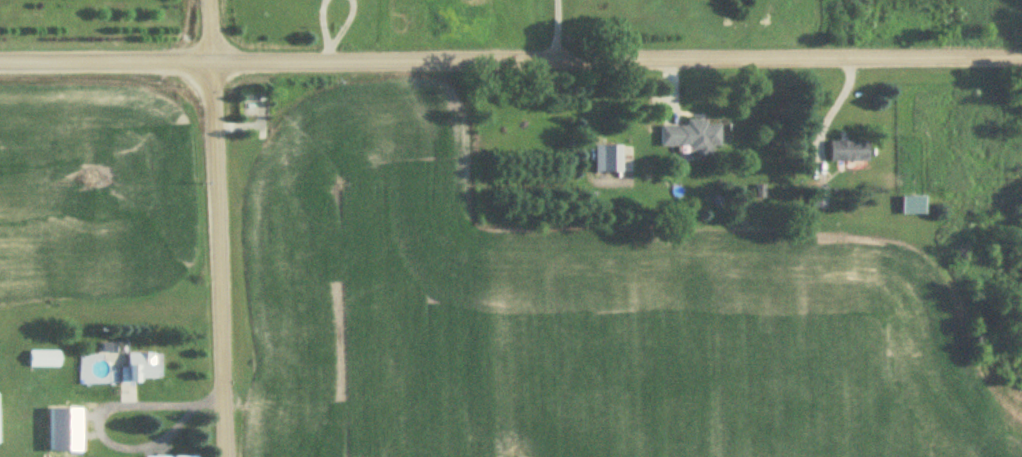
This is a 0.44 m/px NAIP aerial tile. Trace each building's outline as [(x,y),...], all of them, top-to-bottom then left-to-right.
[(243,116),(264,115),(263,95),(242,95),(243,116)] [(660,147),(688,147),(688,157),(713,157),(713,147),(721,147),(721,123),(687,123),(687,127),(661,127),(660,147)] [(828,142),(828,163),(869,163),(869,142),(828,142)] [(622,146),(594,146),(594,173),(622,173),(622,146)] [(926,215),(926,197),(902,197),(902,215),(926,215)] [(60,352),(30,352),(30,368),(60,368),(60,352)] [(128,355),(128,382),(162,382),(162,355),(128,355)] [(81,410),(55,410),(55,456),(81,456),(81,410)]
